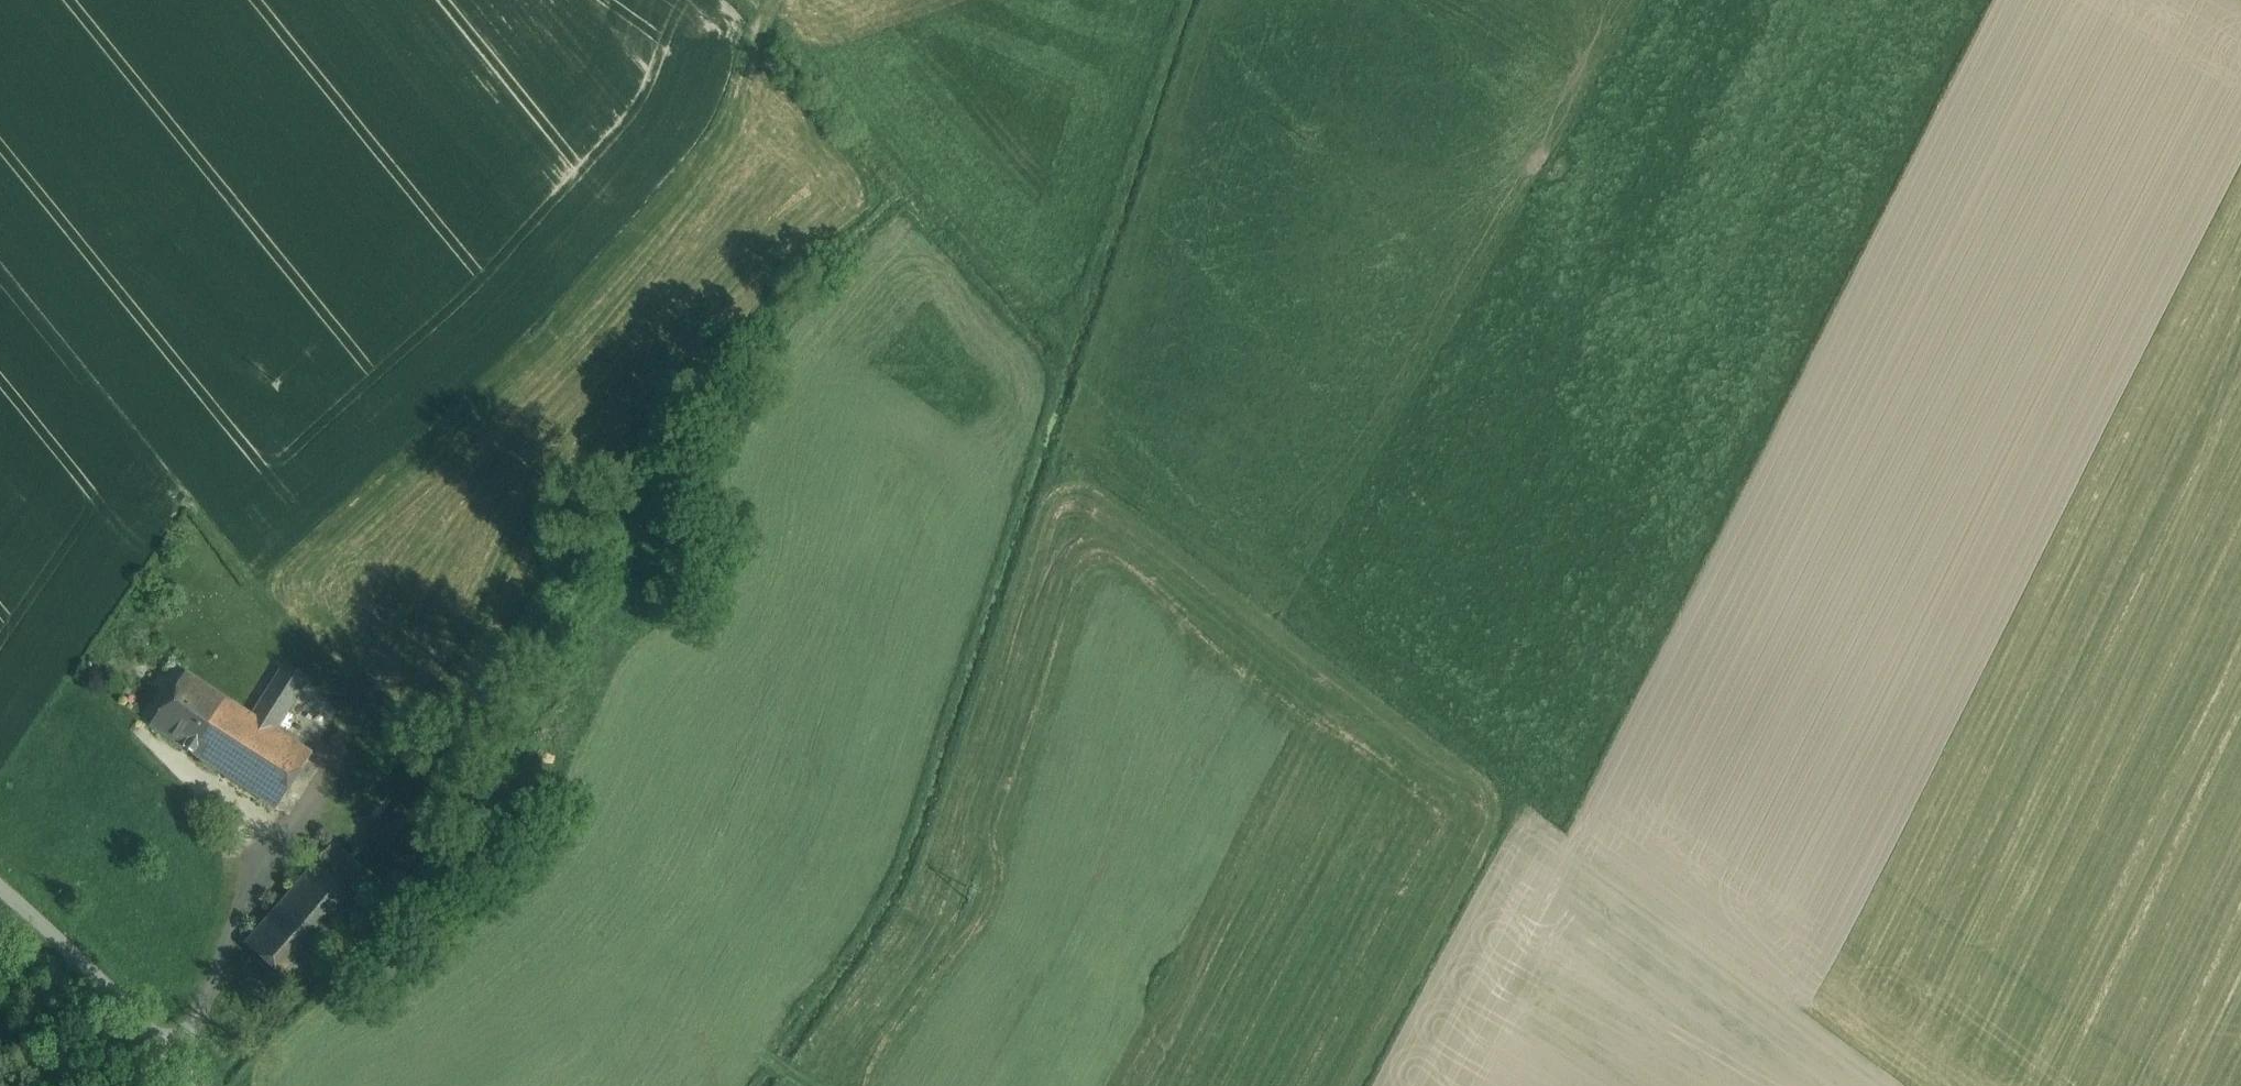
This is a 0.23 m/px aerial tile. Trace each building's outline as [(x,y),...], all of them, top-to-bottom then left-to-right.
[(285,664),(252,715),(276,731),(309,679),(285,664)] [(186,673),(150,726),(190,752),(225,698),(186,673)] [(252,715),(225,698),(190,752),(276,810),(312,754),(276,731),(252,715)] [(400,805),(371,839),(398,863),(427,829),(400,805)] [(334,842),(245,944),(291,985),(380,882),(334,842)]
